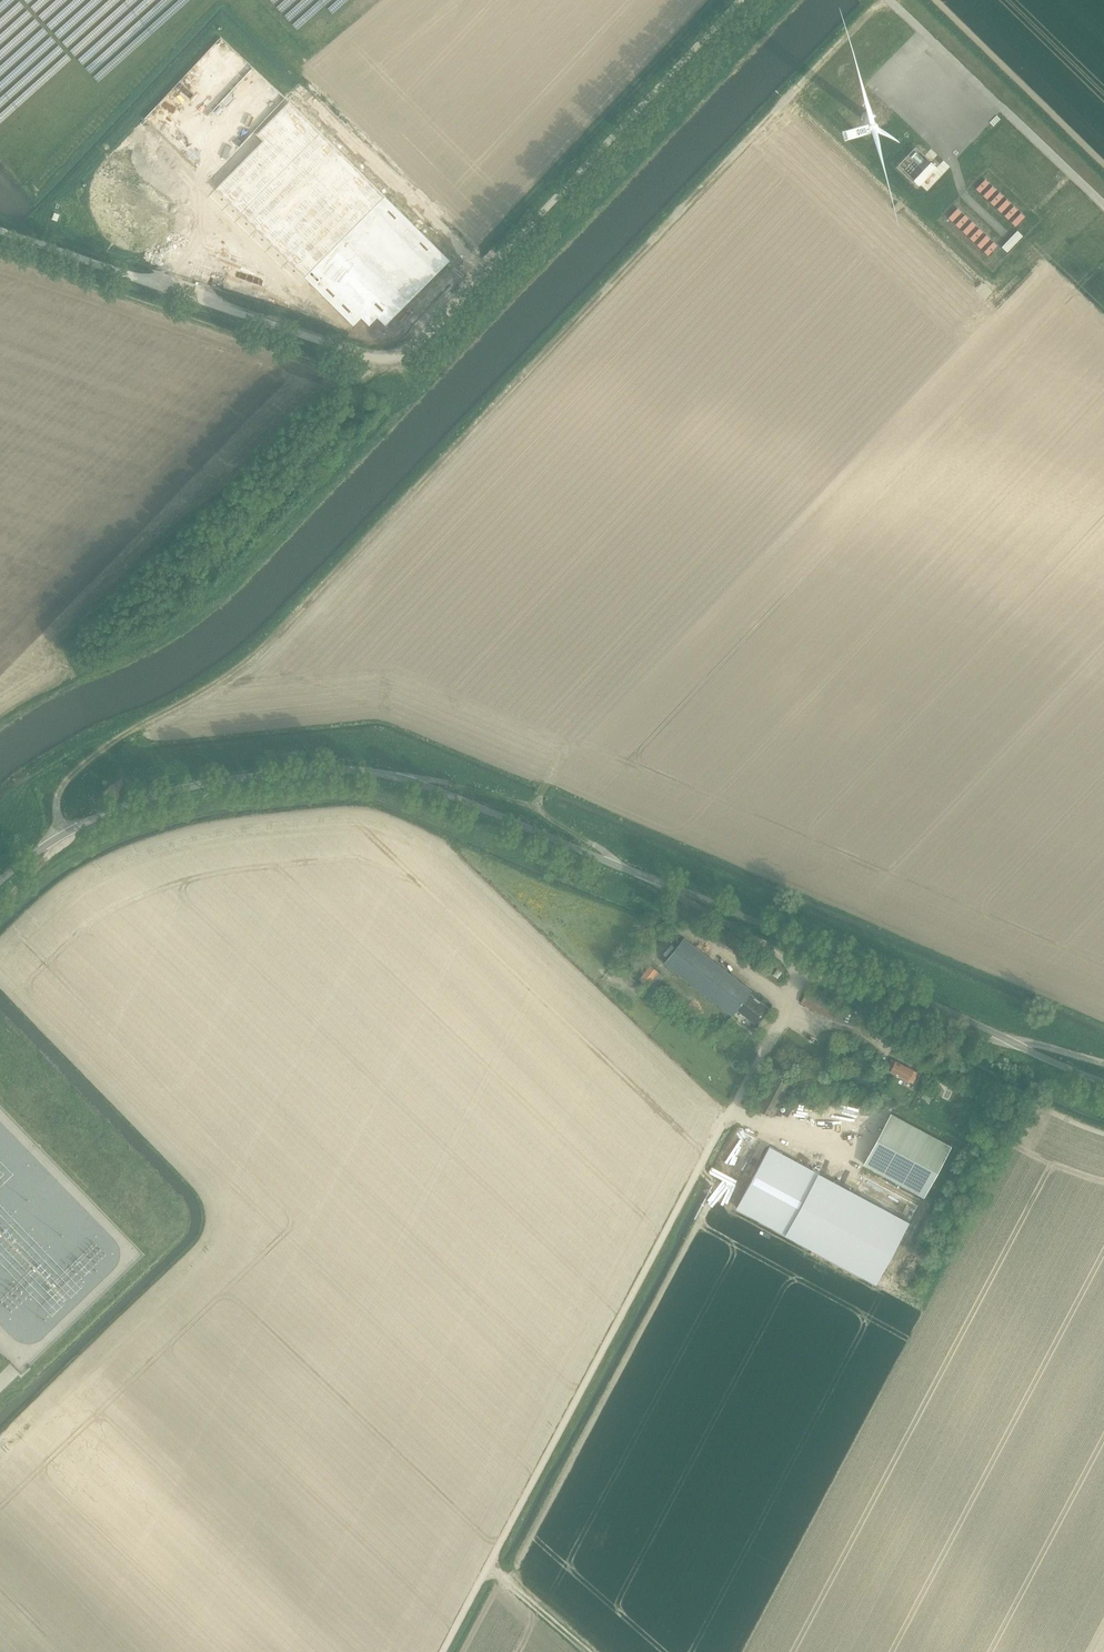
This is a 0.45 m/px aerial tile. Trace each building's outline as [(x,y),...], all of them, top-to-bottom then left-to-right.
[(864,114),(862,117),(863,121),(866,123),(869,123),(872,120),(873,117),(871,113),(867,112),(864,114)] [(371,225),(371,218),(371,212),(370,204),(368,198),(366,191),(363,185),(359,178),(355,173),(350,167),(346,163),(340,158),(334,155),(327,151),(319,148),(313,146),(308,146),(299,145),(291,145),(285,146),(280,147),(271,150),(264,153),(259,156),(252,160),(247,165),(241,171),(237,176),(234,182),(231,188),(228,196),(226,203),(225,209),(224,217),(224,223),(225,231),(227,238),(230,246),(233,253),(236,258),(241,265),(246,270),(251,275),(258,280),(262,282),(268,285),(276,288),(284,290),(291,291),(296,291),(304,291),(312,290),(319,288),(324,287),(331,284),(338,280),(344,275),(349,270),(354,265),(358,260),(362,254),(365,247),(368,238),(370,232),(371,225)] [(196,205),(196,200),(196,196),(195,190),(194,185),(192,180),(190,176),(187,171),(184,167),(181,163),(177,159),(173,156),(170,154),(164,151),(159,150),(154,148),(148,147),(144,147),(139,147),(134,148),(128,150),(124,151),(118,154),(114,156),(111,159),(107,163),(101,170),(97,176),(95,180),(93,189),(92,194),(91,199),(92,205),(93,210),(95,219),(98,224),(101,229),(107,236),(114,242),(120,246),(124,248),(128,249),(134,251),(139,251),(144,252),(148,251),(154,251),(159,249),(164,248),(170,245),(174,242),(177,239),(181,236),(185,232),(187,228),(190,224),(192,219),(194,214),(195,209),(196,205)] [(931,162),(913,180),(919,185),(936,167),(931,162)] [(989,183),(985,179),(976,189),(980,193),(989,183)] [(997,190),(992,186),(983,196),(987,200),(997,190)] [(1004,197),(1000,193),(990,203),(995,207),(1004,197)] [(1011,204),(1007,200),(998,209),(1002,213),(1011,204)] [(1018,211),(1014,207),(1005,216),(1009,220),(1018,211)] [(962,212),(958,208),(948,218),(953,222),(962,212)] [(1025,218),(1021,214),(1012,223),(1016,227),(1025,218)] [(969,219),(965,215),(956,225),(960,229),(969,219)] [(976,226),(972,222),(963,232),(967,236),(976,226)] [(984,233),(979,229),(970,238),(974,242),(984,233)] [(1018,231),(1002,247),(1007,252),(1023,236),(1018,231)] [(991,240),(987,236),(977,245),(981,249),(991,240)] [(998,247),(994,243),(984,252),(989,256),(998,247)] [(223,276),(226,281),(245,271),(242,266),(223,276)] [(754,1022),(767,1006),(749,992),(751,991),(683,938),(664,962),(732,1015),(737,1009),(754,1022)] [(616,974),(620,969),(614,964),(610,969),(616,974)] [(664,977),(658,971),(650,966),(640,979),(648,985),(649,984),(659,992),(663,985),(660,982),(664,977)] [(674,991),(667,986),(663,991),(671,996),(674,991)] [(841,1022),(846,1012),(806,992),(801,1003),(841,1022)] [(914,1070),(896,1061),(891,1059),(886,1069),(891,1071),(890,1072),(913,1083),(919,1073),(914,1070)] [(772,1117),(791,1082),(774,1073),(755,1109),(772,1117)] [(863,1164),(924,1197),(951,1146),(890,1113),(863,1164)] [(731,1157),(741,1162),(754,1139),(744,1133),(731,1157)] [(772,1145),(733,1217),(870,1290),(908,1221),(772,1145)]
